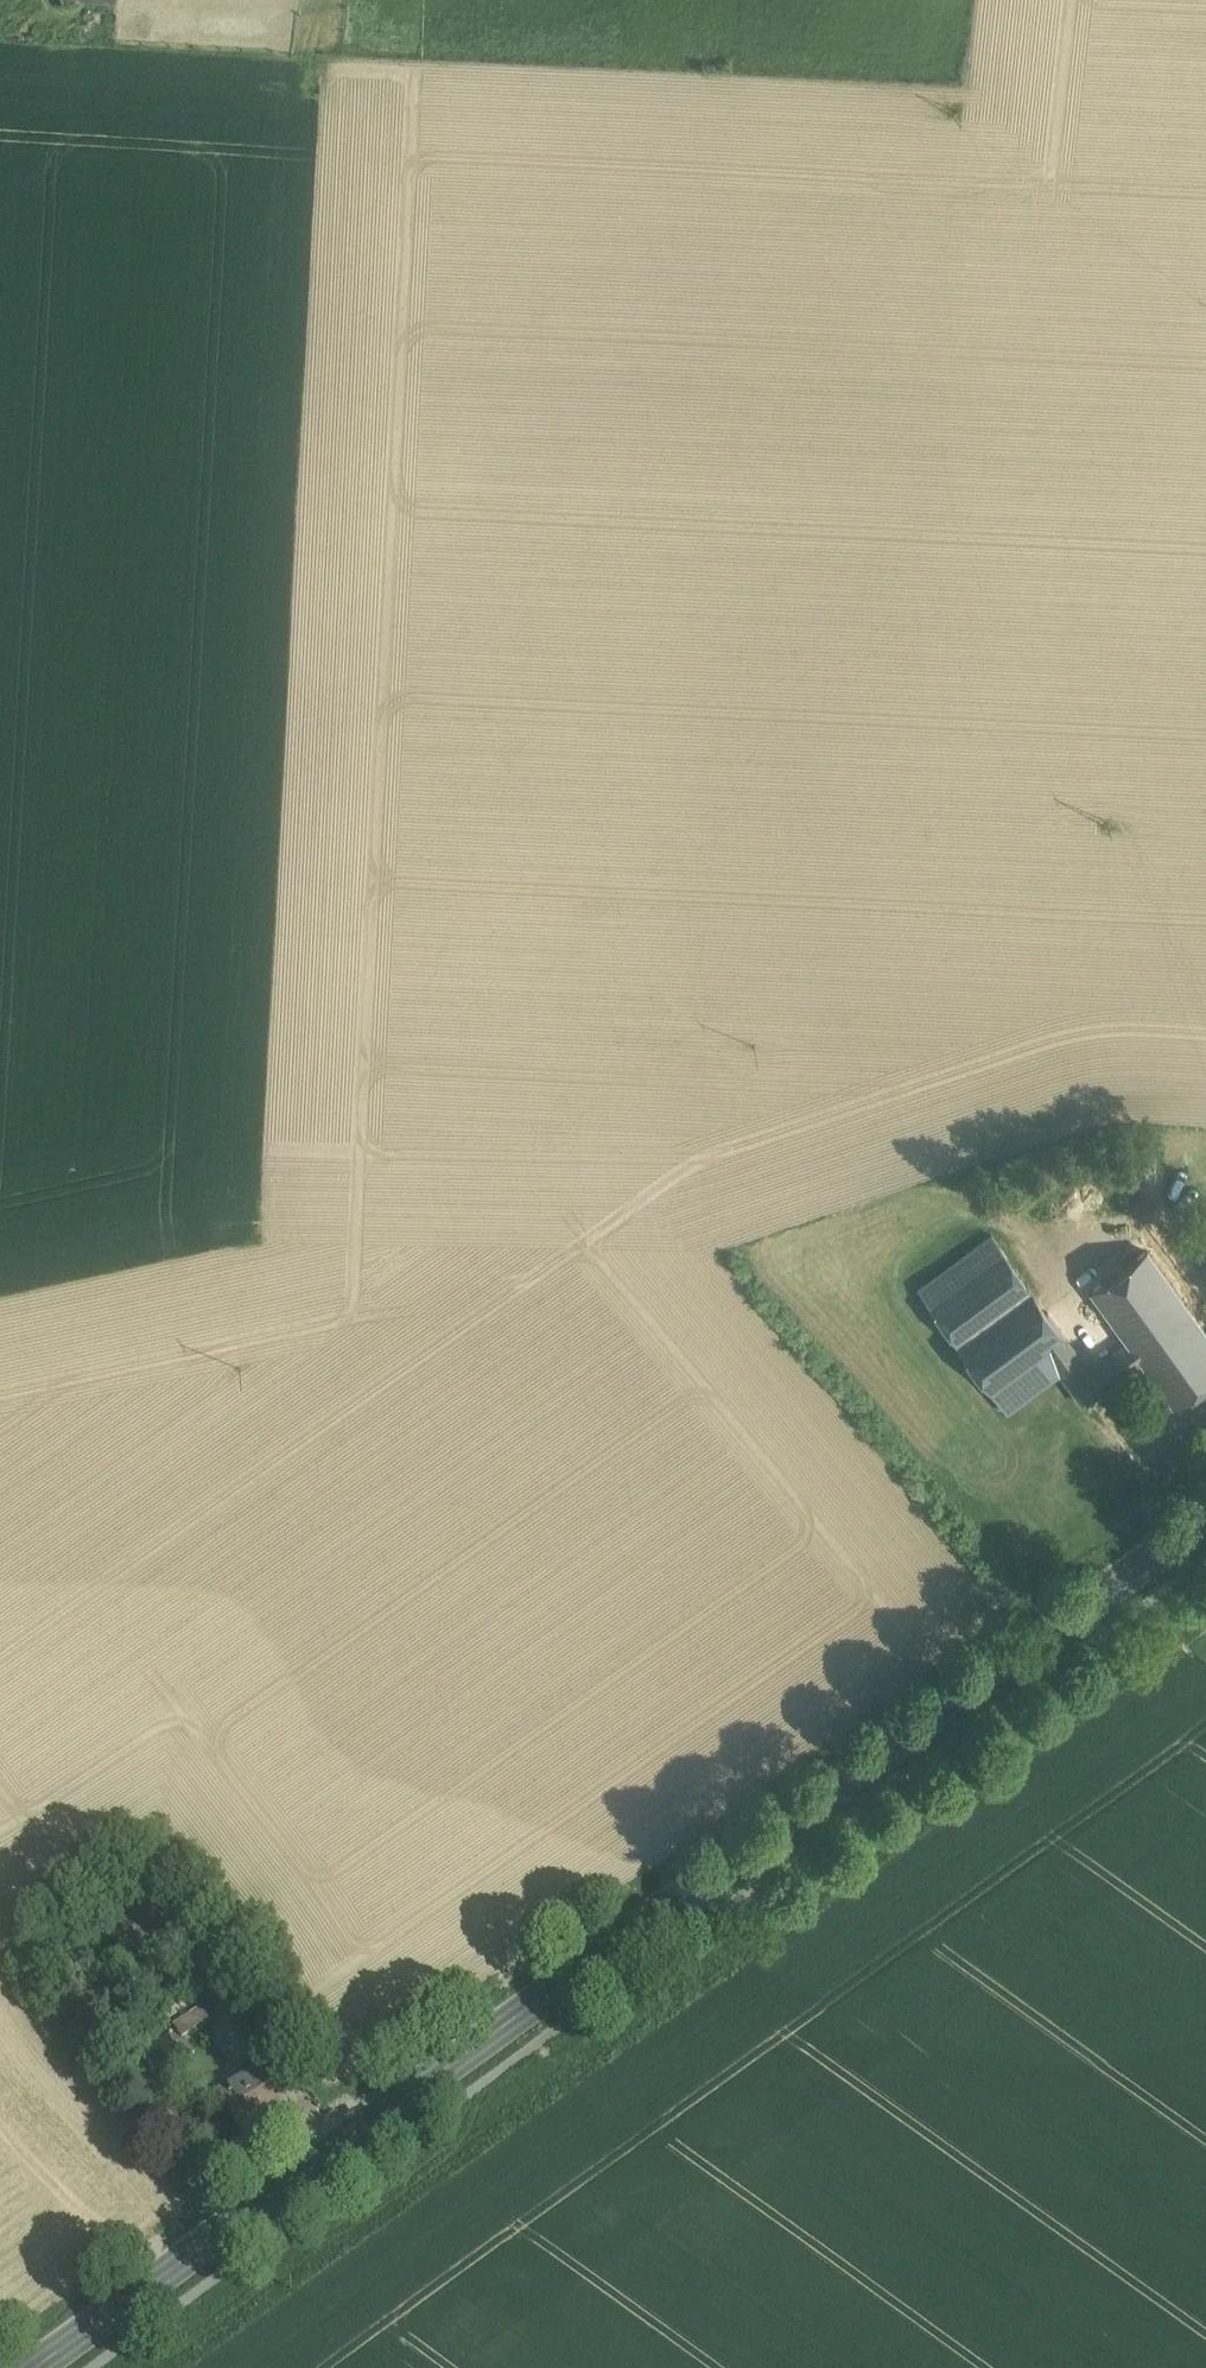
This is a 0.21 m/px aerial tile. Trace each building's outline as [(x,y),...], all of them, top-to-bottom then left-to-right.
[(1127,1340),(1088,1368),(991,1234),(918,1288),(1006,1410),(1059,1371),(1082,1402),(1141,1360),(1136,1352),(1127,1340)] [(1146,1249),(1090,1289),(1127,1340),(1136,1352),(1191,1312),(1146,1249)] [(1136,1352),(1141,1360),(1172,1402),(1205,1378),(1205,1332),(1191,1312),(1136,1352)] [(253,2014),(215,1963),(204,1972),(241,2022),(253,2014)] [(241,2022),(239,2024),(257,2047),(272,2036),(255,2013),(253,2014),(241,2022)] [(260,2067),(224,2088),(234,2103),(227,2107),(242,2132),(284,2106),(260,2067)]
